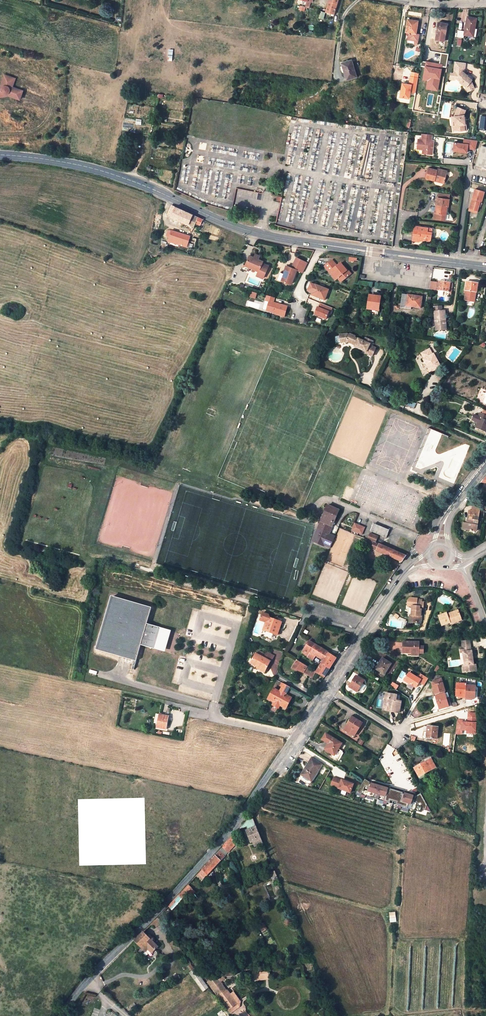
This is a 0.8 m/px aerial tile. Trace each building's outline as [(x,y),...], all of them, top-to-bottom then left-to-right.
[(330,13),(333,13),(338,0),(328,0),(325,11),(330,13)] [(464,34),(472,36),(474,28),(476,18),(467,16),(464,30),(457,29),(456,36),(463,37),(464,34)] [(416,34),(418,21),(408,19),(406,32),(409,33),(408,39),(418,41),(419,34),(416,34)] [(439,22),(438,27),(437,29),(436,33),(437,34),(436,38),(444,39),(445,35),(447,24),(439,22)] [(342,62),(347,77),(347,79),(357,76),(352,59),(342,62)] [(466,77),(467,75),(464,73),(465,62),(455,61),(454,73),(451,72),(450,76),(453,76),(454,75),(456,75),(456,78),(455,79),(458,82),(459,82),(465,87),(467,92),(473,90),(471,82),(470,82),(469,81),(467,79),(468,79),(466,77)] [(424,80),(428,80),(426,89),(437,91),(442,65),(427,62),(424,80)] [(3,73),(0,81),(0,97),(6,96),(18,100),(22,90),(12,87),(15,78),(3,73)] [(409,84),(407,84),(407,86),(405,85),(405,83),(401,83),(399,96),(408,98),(409,91),(416,92),(418,77),(410,76),(409,84)] [(464,124),(465,124),(464,115),(465,110),(458,107),(455,117),(454,117),(455,126),(453,126),(454,131),(459,130),(459,131),(465,130),(464,124)] [(417,149),(423,149),(422,153),(432,154),(434,141),(431,140),(432,135),(422,134),(421,139),(418,139),(417,149)] [(467,152),(468,148),(475,149),(476,140),(464,139),(464,143),(454,142),(453,151),(467,152)] [(482,146),(477,165),(485,167),(485,147),(482,146)] [(433,180),(435,181),(435,179),(441,180),(445,181),(447,171),(444,170),(440,169),(437,169),(437,170),(430,168),(429,170),(426,169),(425,179),(433,181),(433,180)] [(482,200),(484,192),(475,189),(470,208),(477,210),(479,206),(481,200),(482,200)] [(449,200),(437,199),(436,210),(437,211),(437,214),(434,214),(434,219),(444,221),(445,215),(446,215),(447,207),(448,207),(449,200)] [(183,227),(192,231),(196,223),(200,225),(203,219),(172,205),(167,214),(185,223),(183,227)] [(430,240),(432,232),(428,231),(429,228),(415,226),(413,240),(419,241),(420,239),(430,240)] [(170,236),(168,240),(187,246),(190,236),(171,229),(171,231),(168,229),(166,234),(170,236)] [(243,266),(246,267),(255,271),(253,275),(259,278),(265,264),(261,262),(261,261),(256,259),(258,256),(253,254),(251,257),(247,256),(243,266)] [(307,261),(297,256),(292,266),(294,267),(296,268),(301,271),(307,261)] [(324,267),(330,273),(333,271),(339,277),(338,277),(342,281),(350,273),(341,263),(337,266),(332,260),(324,267)] [(286,264),(283,272),(281,279),(291,283),(296,268),(294,267),(286,264)] [(333,271),(330,273),(336,280),(338,277),(339,277),(333,271)] [(437,290),(449,292),(450,283),(439,281),(438,283),(437,290)] [(465,298),(475,299),(476,292),(477,292),(478,283),(467,281),(465,290),(464,290),(464,293),(466,294),(465,298)] [(329,289),(315,285),(312,293),(311,295),(325,300),(329,289)] [(420,308),(422,297),(403,294),(401,307),(411,308),(411,306),(420,308)] [(271,302),(271,297),(264,295),(262,300),(264,301),(262,310),(271,312),(271,314),(281,317),(284,305),(271,302)] [(378,310),(380,297),(370,295),(368,309),(378,310)] [(320,304),(316,315),(328,320),(333,309),(320,304)] [(436,330),(445,330),(444,319),(447,319),(446,311),(442,311),(436,312),(434,312),(436,330)] [(339,335),(339,342),(345,341),(346,342),(346,341),(351,343),(351,342),(355,343),(353,346),(365,351),(365,352),(371,355),(375,347),(370,345),(372,340),(364,337),(362,341),(357,338),(357,339),(353,337),(353,336),(349,334),(348,335),(346,334),(339,335)] [(428,349),(421,353),(424,359),(423,359),(430,372),(441,366),(434,354),(432,355),(428,349)] [(480,412),(478,417),(475,415),(472,420),(478,423),(475,428),(485,432),(485,419),(485,415),(480,412)] [(321,521),(333,525),(339,511),(328,506),(321,521)] [(467,524),(466,531),(472,532),(473,530),(476,531),(480,508),(472,507),(472,511),(470,510),(469,515),(473,515),(472,520),(467,519),(466,523),(466,524),(467,524)] [(333,525),(321,521),(318,530),(330,534),(333,525)] [(355,523),(352,530),(362,535),(365,527),(355,523)] [(374,525),(371,531),(386,537),(388,531),(374,525)] [(330,534),(318,530),(317,529),(312,541),(330,549),(335,537),(330,534)] [(370,533),(368,540),(376,543),(378,536),(370,533)] [(376,551),(402,562),(406,556),(368,540),(365,539),(364,542),(373,546),(372,548),(376,550),(376,551)] [(151,607),(110,595),(95,649),(122,657),(135,660),(140,644),(154,649),(157,638),(160,627),(146,623),(151,607)] [(408,606),(413,607),(415,607),(416,602),(418,602),(418,599),(411,598),(408,601),(408,606)] [(417,621),(420,621),(422,622),(422,617),(421,617),(421,610),(423,610),(424,603),(418,602),(416,602),(415,607),(413,607),(412,616),(411,616),(410,623),(417,623),(417,621)] [(443,626),(451,623),(454,622),(454,623),(459,622),(458,620),(462,619),(459,610),(448,614),(448,613),(440,616),(443,626)] [(259,621),(265,623),(262,630),(276,635),(280,622),(270,619),(268,616),(262,613),(259,621)] [(470,640),(462,641),(463,648),(465,648),(465,651),(464,651),(465,665),(468,665),(468,671),(477,670),(476,664),(475,664),(473,650),(471,650),(470,640)] [(323,660),(316,672),(324,677),(336,658),(309,641),(301,654),(312,660),(315,655),(323,660)] [(412,654),(419,654),(420,646),(420,642),(403,642),(403,653),(412,654)] [(255,653),(250,662),(257,666),(265,670),(270,661),(273,655),(266,652),(265,654),(259,651),(258,654),(255,653)] [(391,663),(383,658),(376,669),(381,672),(380,674),(383,676),(391,663)] [(312,678),(316,672),(297,661),(292,669),(297,670),(312,678)] [(416,687),(419,682),(424,685),(428,678),(421,674),(418,678),(409,673),(405,680),(416,687)] [(364,681),(356,676),(349,687),(357,692),(364,681)] [(434,680),(433,683),(436,695),(446,692),(444,683),(443,678),(434,680)] [(283,683),(279,690),(286,694),(290,687),(283,683)] [(467,684),(457,683),(456,695),(462,695),(462,696),(466,697),(467,685),(467,684)] [(477,686),(467,685),(466,697),(466,698),(471,698),(471,697),(476,698),(477,686)] [(267,699),(272,702),(279,706),(284,709),(291,697),(286,694),(279,690),(274,687),(267,699)] [(436,696),(440,709),(451,705),(447,692),(436,696)] [(392,706),(391,711),(399,713),(401,701),(396,700),(397,695),(386,693),(384,705),(392,706)] [(467,731),(467,733),(476,733),(476,723),(475,723),(476,713),(468,713),(468,722),(463,722),(463,720),(458,720),(458,721),(457,721),(456,734),(462,734),(462,730),(467,731)] [(159,715),(158,723),(157,728),(166,730),(168,716),(159,715)] [(363,723),(352,717),(348,724),(349,725),(346,731),(354,736),(363,723)] [(428,726),(427,738),(437,739),(438,727),(428,726)] [(342,744),(326,734),(322,740),(329,744),(325,750),(332,754),(331,757),(336,760),(342,752),(338,749),(342,744)] [(322,765),(312,759),(301,775),(312,782),(322,765)] [(420,765),(414,768),(419,777),(436,767),(431,759),(420,765)] [(354,784),(343,780),(342,780),(335,777),(332,785),(339,788),(351,793),(354,784)] [(390,801),(396,803),(395,805),(399,806),(398,808),(400,809),(401,807),(408,809),(409,804),(411,805),(423,808),(422,809),(431,812),(421,793),(415,796),(414,802),(412,801),(414,795),(405,793),(403,800),(401,799),(403,793),(391,789),(389,795),(386,794),(388,788),(371,783),(369,789),(368,788),(369,783),(365,780),(356,793),(361,795),(364,791),(375,794),(374,798),(379,800),(380,794),(386,796),(384,801),(383,804),(385,805),(386,802),(389,803),(390,801)] [(409,804),(408,809),(421,813),(422,809),(423,808),(411,805),(409,804)] [(248,832),(251,842),(252,843),(253,843),(255,848),(263,844),(251,815),(244,823),(248,832)] [(223,847),(228,852),(235,846),(232,837),(223,847)] [(210,860),(216,866),(224,857),(219,851),(210,860)] [(213,869),(216,866),(210,860),(207,864),(213,869)] [(213,869),(207,864),(206,865),(199,873),(204,878),(213,869)] [(168,906),(172,910),(189,893),(184,889),(173,901),(168,906)] [(223,904),(220,905),(226,914),(229,912),(223,904)] [(167,916),(172,910),(168,906),(163,912),(167,916)] [(167,918),(162,914),(158,918),(161,924),(167,918)] [(264,923),(259,925),(262,931),(267,929),(264,923)] [(146,949),(151,953),(157,947),(143,932),(134,941),(144,951),(146,949)] [(190,972),(201,992),(207,988),(196,968),(190,972)] [(269,969),(252,970),(253,980),(270,979),(269,969)] [(206,981),(218,997),(226,991),(215,975),(206,981)] [(227,1010),(235,1004),(236,1003),(226,991),(218,997),(227,1010)] [(235,1004),(227,1010),(230,1013),(238,1007),(235,1004)]
